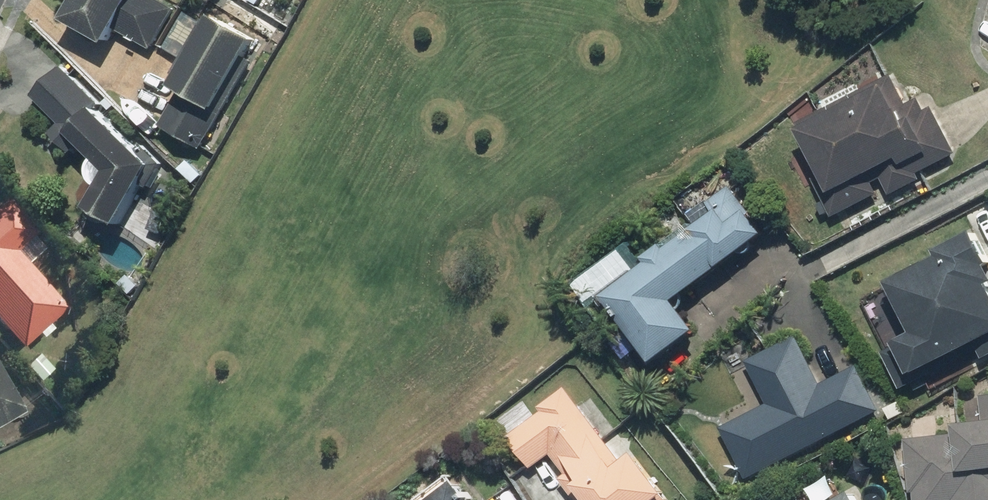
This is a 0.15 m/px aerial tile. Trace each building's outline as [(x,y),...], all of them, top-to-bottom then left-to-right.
[(169,0),(83,0),(73,17),(115,41),(121,30),(158,51),(183,8),(169,0)] [(179,84),(186,87),(166,123),(203,144),(223,109),(263,38),(219,13),(179,84)] [(164,166),(67,64),(39,90),(116,172),(98,208),(134,225),(163,167),(164,166)] [(805,124),(830,173),(814,181),(834,220),(891,190),(898,203),(931,185),(919,162),(939,151),(945,164),(964,154),(939,106),(928,112),(921,99),(909,105),(895,77),(889,80),(805,124)] [(717,216),(679,246),(674,240),(647,262),(652,268),(615,298),(639,328),(633,333),(657,364),(706,325),(686,300),(772,232),(743,195),(734,184),(708,205),(717,216)] [(23,346),(68,306),(30,263),(46,249),(35,236),(39,232),(9,198),(0,207),(0,319),(23,346)] [(925,331),(906,340),(909,345),(891,354),(911,392),(942,376),(937,365),(987,339),(987,241),(982,229),(946,247),(950,255),(899,280),(925,331)] [(826,383),(822,376),(799,332),(748,359),(772,403),(724,428),(753,482),(884,412),(859,365),(826,383)] [(23,410),(0,371),(0,423),(23,410)] [(626,465),(569,387),(542,406),(546,411),(513,434),(539,469),(561,453),(575,473),(566,479),(582,499),(666,499),(673,495),(642,453),(626,465)] [(966,423),(968,437),(908,445),(915,493),(922,492),(923,499),(987,499),(987,420),(966,423)] [(467,480),(442,499),(482,499),(467,480)] [(861,492),(845,499),(865,499),(861,492)]
